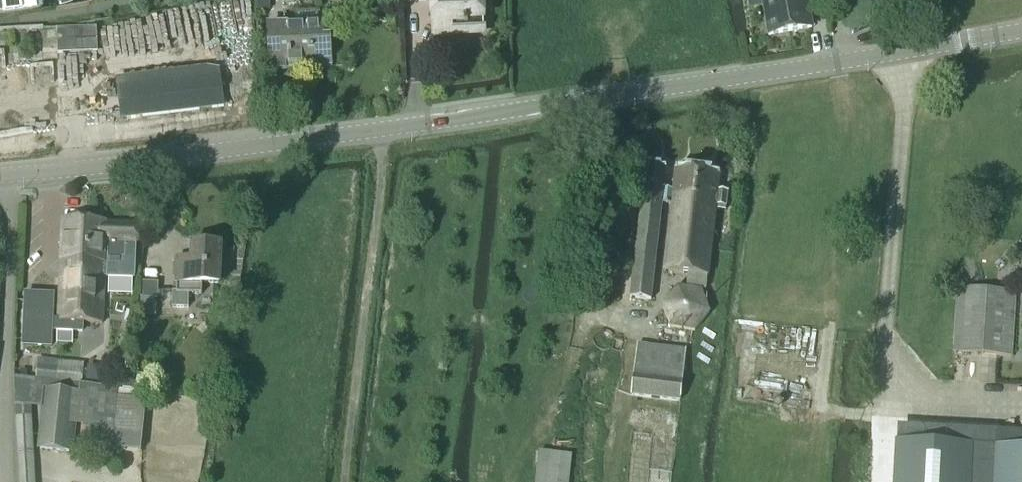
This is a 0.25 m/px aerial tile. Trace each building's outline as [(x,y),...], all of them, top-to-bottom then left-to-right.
[(257,12),(270,11),(269,0),(256,0),(257,12)] [(483,32),(481,0),(433,0),(435,35),(483,32)] [(806,0),(747,0),(749,10),(763,8),(768,34),(811,26),(806,0)] [(322,40),(322,25),(286,27),(285,25),(269,26),(271,70),(296,69),(297,71),(331,69),(329,39),(322,40)] [(58,30),(59,53),(98,52),(97,29),(71,30),(58,30)] [(121,120),(224,108),(220,76),(117,88),(121,120)] [(662,205),(664,190),(666,169),(646,166),(644,185),(620,182),(618,196),(642,199),(630,298),(650,301),(662,205)] [(664,190),(662,205),(672,206),(665,272),(687,274),(686,289),(676,287),(662,305),(670,328),(695,332),(709,313),(702,291),(706,292),(707,276),(715,207),(727,209),(728,193),(717,192),(719,175),(677,170),(674,191),(664,190)] [(60,263),(58,321),(52,321),(53,296),(25,294),(23,346),(51,348),(52,331),(82,332),(82,322),(104,323),(106,277),(135,278),(136,242),(139,242),(140,226),(107,225),(107,222),(61,221),(60,255),(63,256),(62,264),(60,263)] [(173,294),(172,308),(188,308),(189,294),(202,295),(202,284),(219,285),(220,244),(193,243),(193,260),(178,260),(177,294),(173,294)] [(157,302),(158,285),(142,284),(141,301),(157,302)] [(1011,356),(1016,293),(958,289),(954,352),(1011,356)] [(678,402),(684,351),(639,345),(632,396),(678,402)] [(36,379),(82,384),(83,374),(84,364),(58,361),(38,359),(37,370),(36,379)] [(147,391),(149,377),(119,375),(118,388),(147,391)] [(118,388),(118,390),(82,385),(82,384),(36,379),(36,381),(26,380),(13,379),(19,481),(35,481),(31,409),(44,411),(40,449),(70,452),(72,424),(89,425),(87,445),(141,451),(147,391),(118,388)] [(893,481),(993,481),(995,448),(896,443),(893,481)] [(993,481),(1021,481),(1021,449),(995,448),(993,481)] [(572,456),(538,452),(535,481),(570,481),(572,456)]
